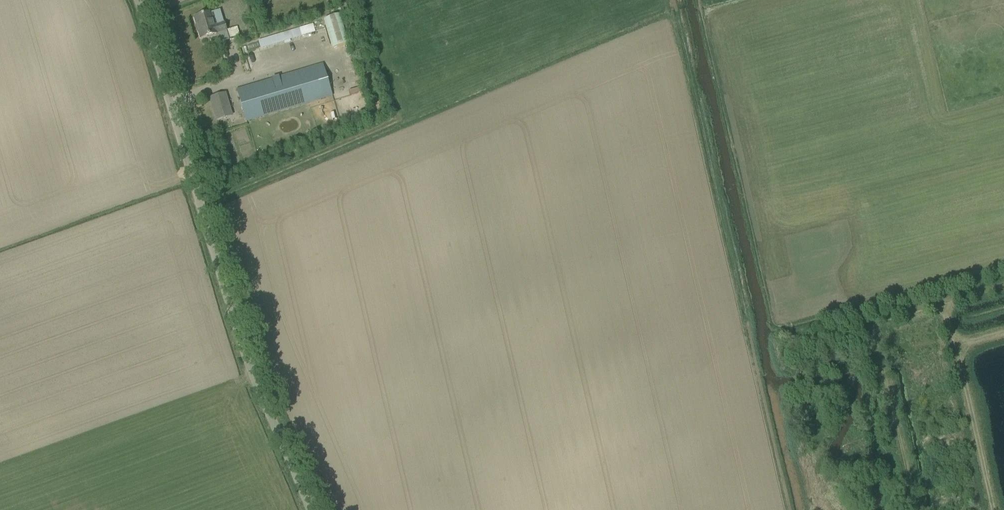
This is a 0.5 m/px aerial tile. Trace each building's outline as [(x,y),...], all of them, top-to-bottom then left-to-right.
[(204,15),(194,17),(201,39),(210,36),(216,34),(216,33),(226,30),(224,23),(220,10),(210,13),(204,15)] [(312,25),(256,38),(258,46),(314,33),(312,25)] [(236,27),(226,30),(228,38),(238,35),(236,27)] [(237,90),(246,121),(332,96),(323,65),(237,90)] [(210,98),(217,120),(231,116),(225,95),(224,93),(210,98)]
